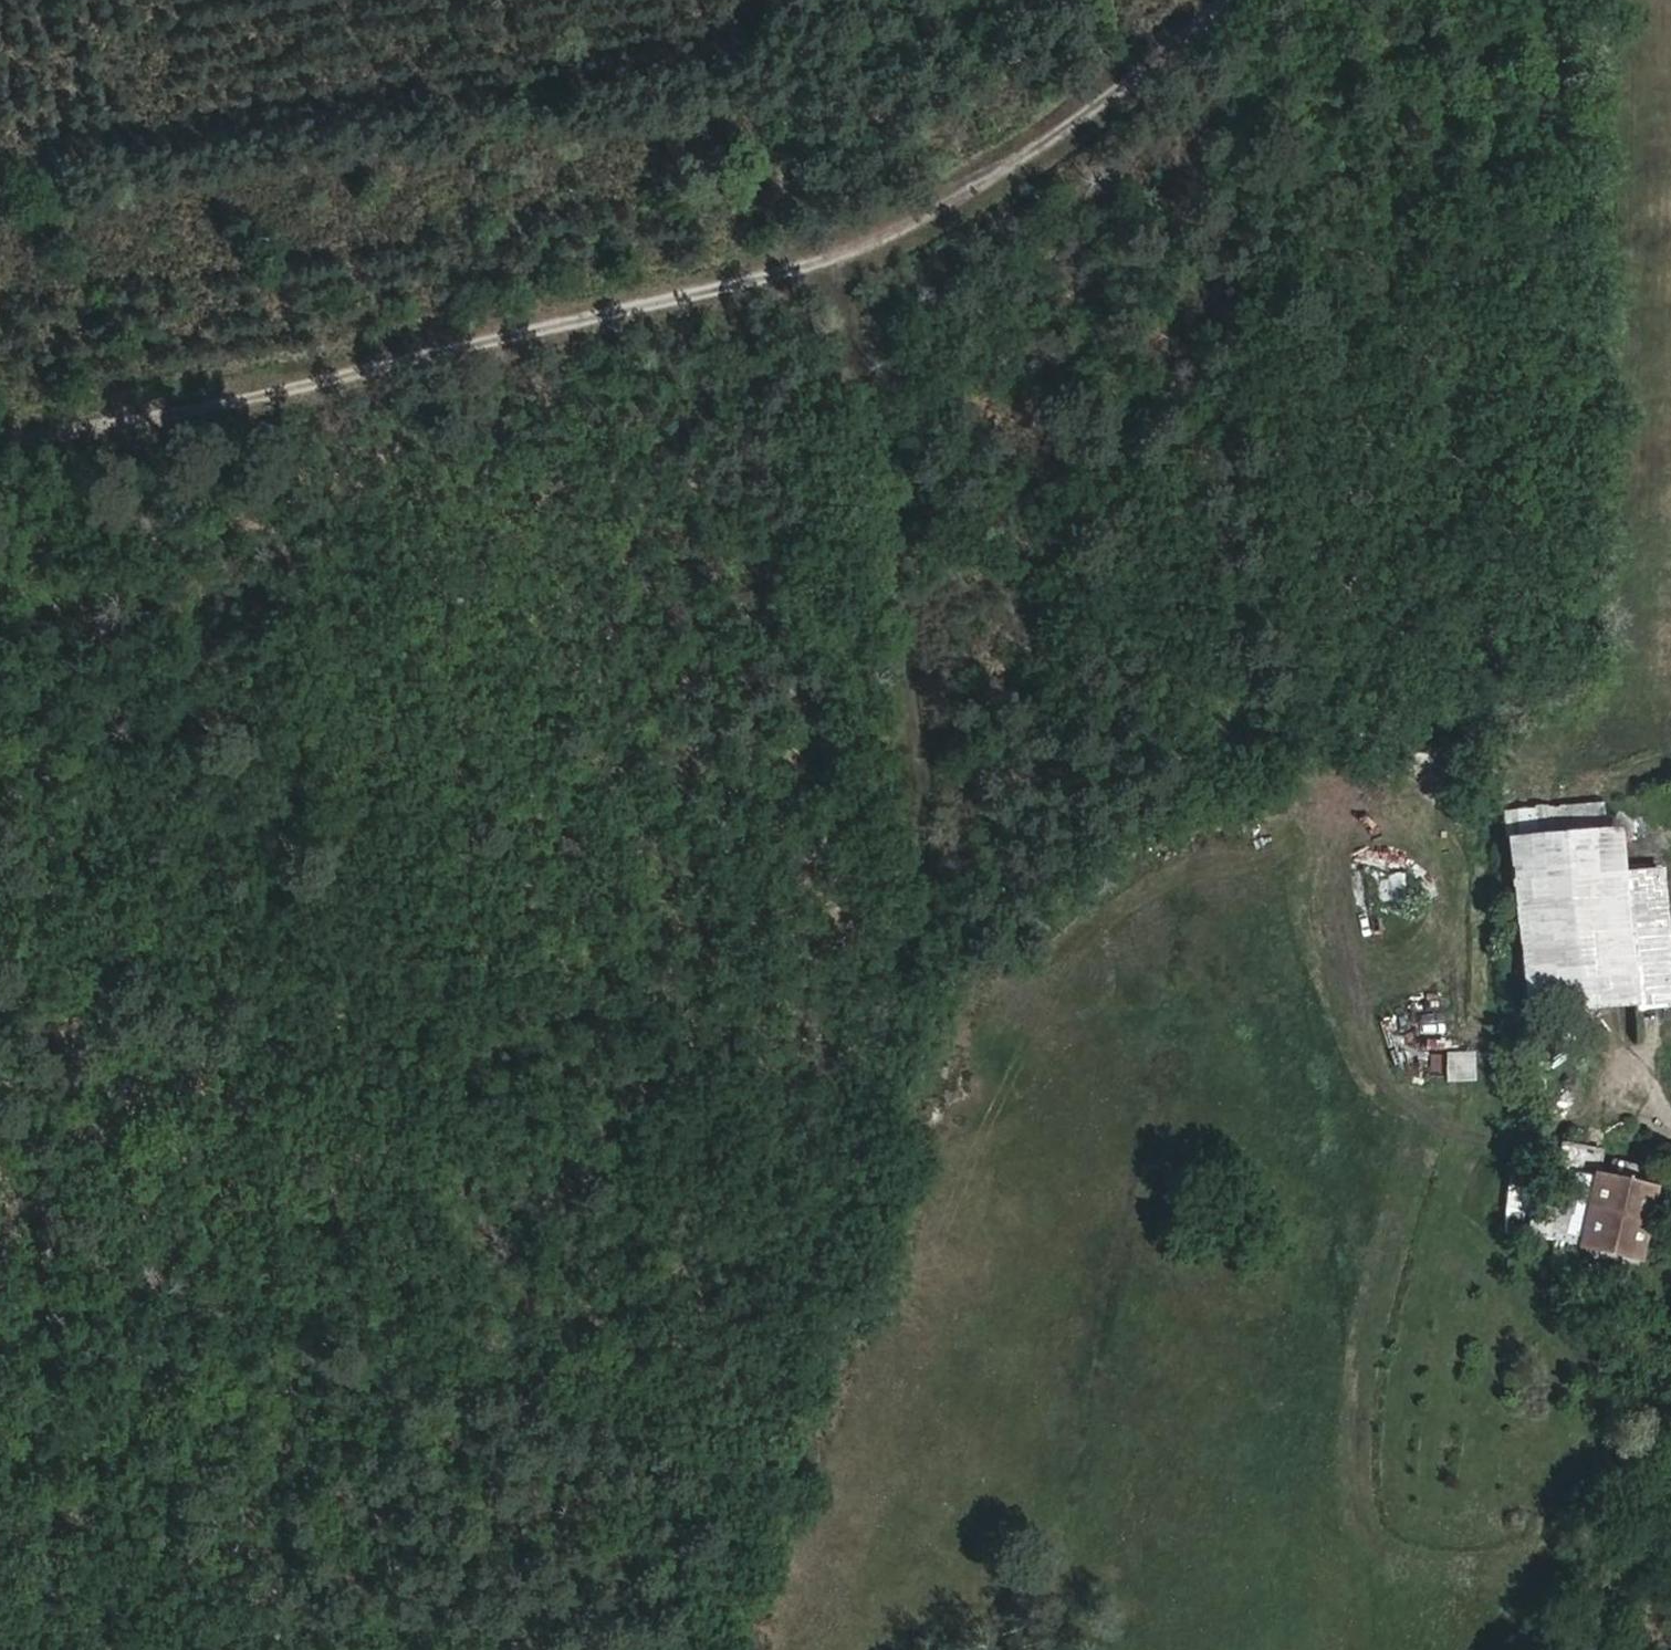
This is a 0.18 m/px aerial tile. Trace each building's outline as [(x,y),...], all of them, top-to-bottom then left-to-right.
[(1518,1016),(1624,1006),(1609,839),(1503,849),(1518,1016)] [(1588,1168),(1586,1167),(1572,1239),(1629,1251),(1643,1178),(1588,1168)]
